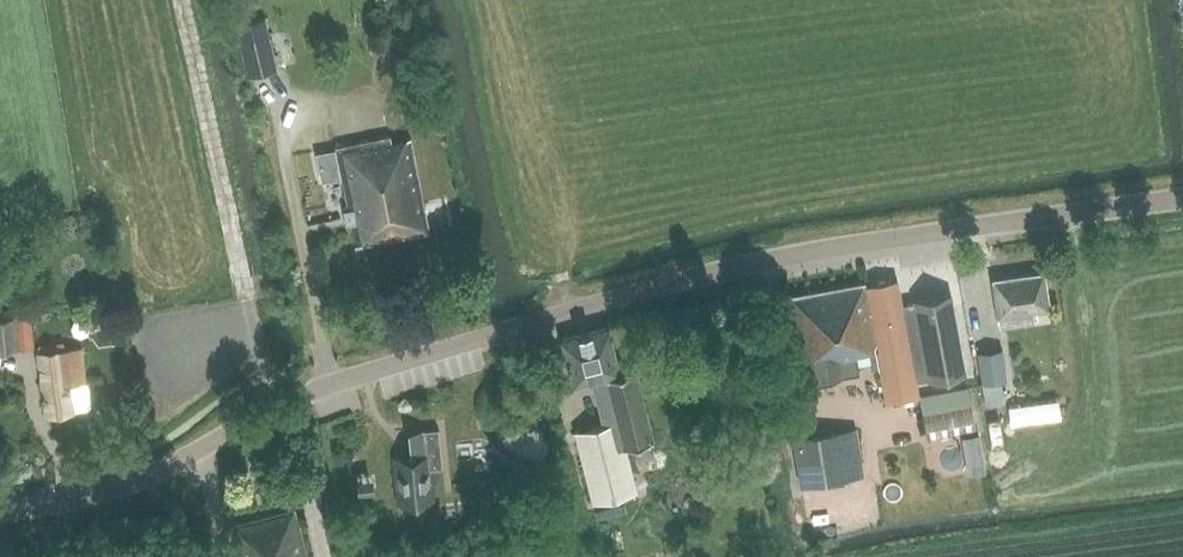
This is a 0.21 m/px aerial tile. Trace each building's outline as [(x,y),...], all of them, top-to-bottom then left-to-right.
[(233,26),(246,79),(279,71),(266,18),(233,26)] [(337,149),(317,153),(322,182),(343,177),(357,245),(429,230),(410,137),(392,141),(391,137),(337,148),(337,149)] [(58,223),(52,242),(67,246),(73,227),(58,223)] [(1032,313),(1052,309),(1045,271),(1015,276),(1011,273),(1002,274),(999,278),(993,279),(999,317),(1001,317),(1006,346),(978,350),(986,405),(1014,401),(1009,361),(1021,359),(1016,332),(1034,330),(1032,313)] [(873,368),(881,367),(887,401),(919,395),(917,379),(929,377),(930,378),(966,372),(951,293),(915,300),(916,302),(903,305),(898,279),(866,285),(865,282),(790,295),(805,381),(849,374),(859,372),(856,354),(870,351),(873,368)] [(17,316),(0,318),(0,350),(21,347),(17,316)] [(597,402),(603,423),(607,439),(623,435),(626,446),(628,445),(654,439),(635,369),(621,373),(609,327),(563,339),(574,383),(592,379),(598,402),(597,402)] [(39,351),(41,362),(48,414),(73,411),(69,385),(86,383),(81,346),(39,351)] [(969,397),(921,406),(927,440),(975,431),(969,397)] [(607,439),(603,423),(575,430),(593,502),(639,490),(628,445),(626,446),(623,435),(607,439)] [(398,461),(402,501),(417,501),(432,497),(430,468),(444,467),(439,428),(410,432),(413,459),(398,461)] [(794,440),(802,489),(864,478),(855,429),(794,440)] [(979,433),(963,436),(970,473),(986,470),(979,433)] [(356,479),(358,492),(377,489),(375,477),(356,479)] [(236,556),(308,556),(303,540),(304,540),(295,508),(228,526),(236,556)]
